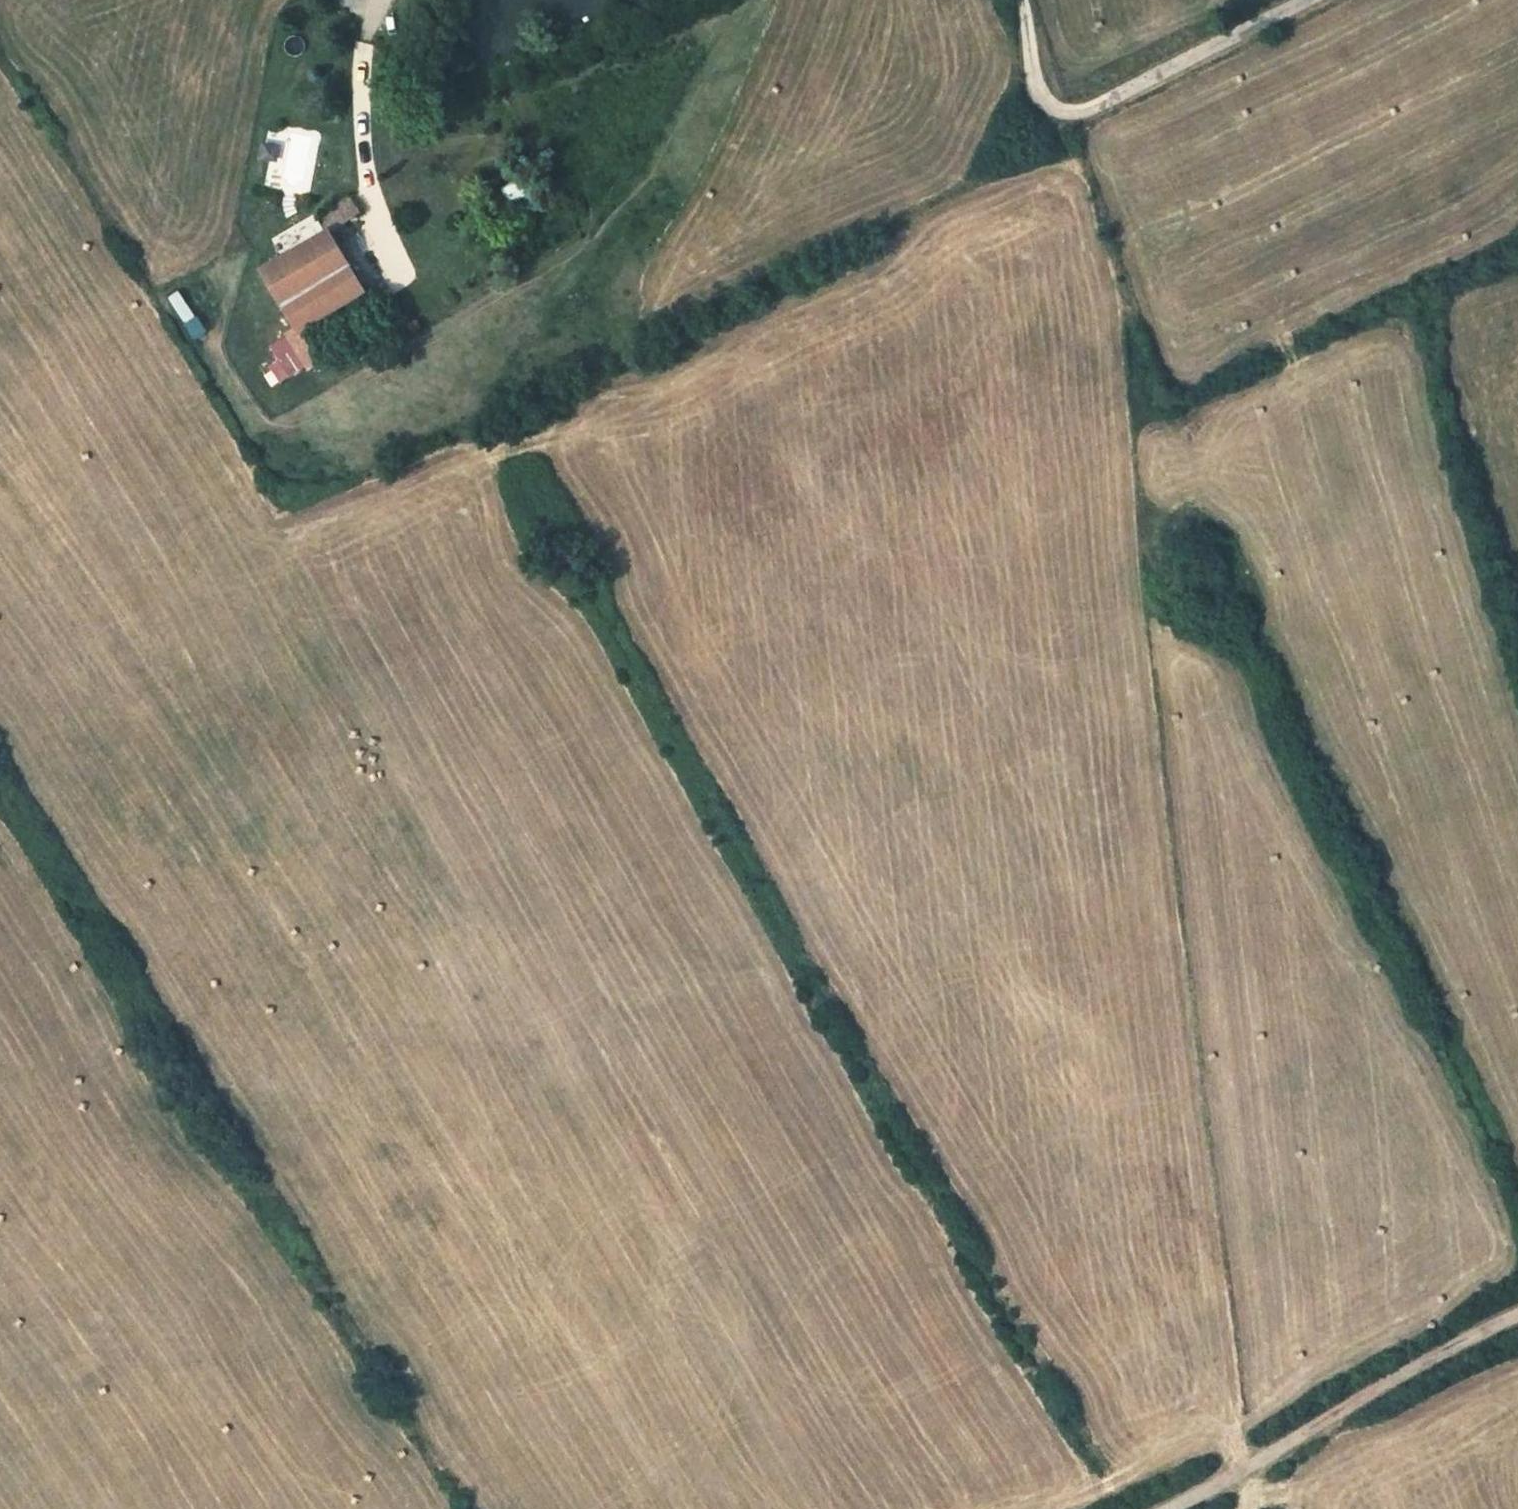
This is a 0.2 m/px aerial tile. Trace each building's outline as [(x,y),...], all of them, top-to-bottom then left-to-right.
[(523,215),(548,201),(538,183),(513,195),(523,215)] [(365,210),(355,192),(318,218),(325,232),(311,238),(287,251),(264,267),(298,326),(288,332),(308,368),(333,353),(312,315),(360,286),(334,235),(365,210)]
